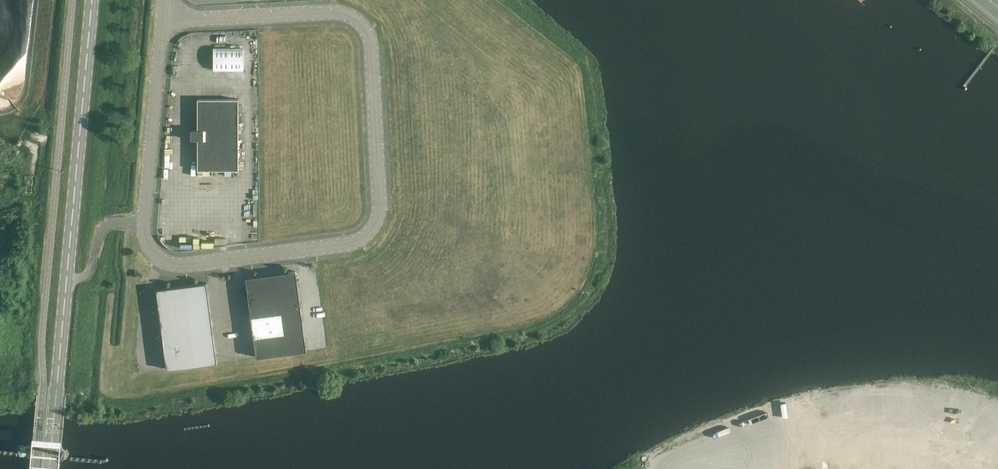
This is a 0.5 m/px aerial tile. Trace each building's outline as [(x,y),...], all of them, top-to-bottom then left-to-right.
[(214,48),(214,70),(244,70),(244,48),(214,48)] [(238,170),(238,100),(198,100),(198,129),(191,129),(191,140),(198,140),(198,170),(238,170)] [(162,206),(162,218),(173,218),(173,206),(162,206)] [(296,271),(246,277),(247,288),(249,288),(252,307),(250,307),(253,328),(255,327),(257,347),(255,347),(257,357),(307,351),(305,340),(303,341),(301,321),(303,321),(300,301),(298,301),(295,282),(297,281),(296,271)] [(207,283),(157,290),(158,300),(160,300),(163,319),(161,319),(163,339),(165,339),(168,359),(166,359),(167,369),(217,363),(216,352),(214,352),(211,333),(213,333),(211,313),(209,313),(206,294),(208,293),(207,283)] [(816,467),(806,461),(802,468),(815,468),(816,467)]
